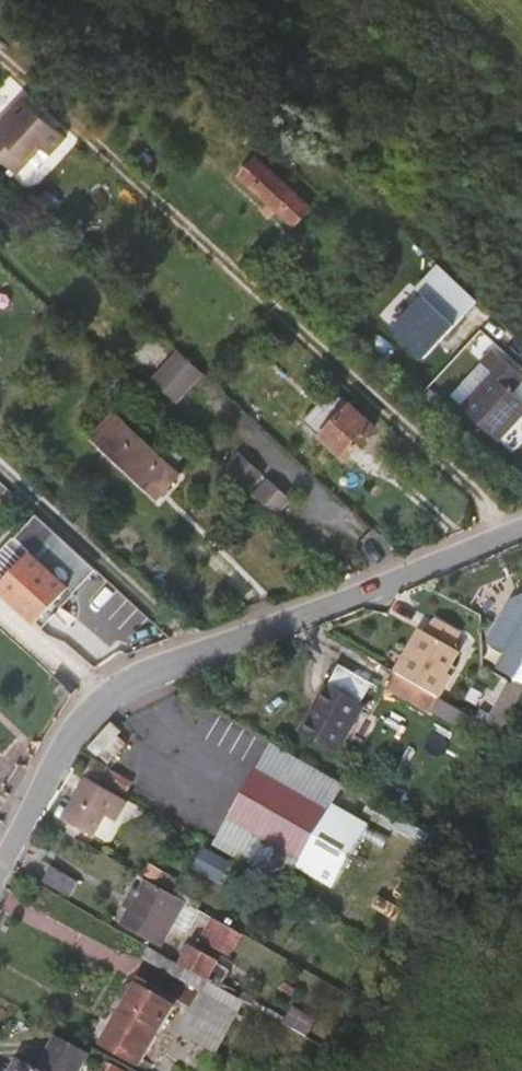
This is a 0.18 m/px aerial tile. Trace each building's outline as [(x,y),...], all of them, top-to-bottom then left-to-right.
[(25,175),(49,148),(57,156),(71,142),(27,102),(0,130),(0,150),(25,175)] [(257,182),(304,225),(322,207),(274,163),(257,182)] [(428,300),(398,333),(430,362),(460,329),(428,300)] [(179,401),(206,371),(179,347),(152,377),(179,401)] [(462,409),(500,445),(521,423),(521,401),(517,397),(521,392),(521,377),(520,375),(496,353),(484,366),(452,399),(462,409)] [(330,447),(355,468),(383,438),(358,417),(330,447)] [(266,433),(250,418),(228,442),(244,457),(266,433)] [(111,451),(175,507),(196,484),(131,428),(111,451)] [(277,487),(256,469),(241,485),(262,503),(277,487)] [(279,494),(266,507),(289,528),(301,515),(279,494)] [(109,609),(121,598),(58,541),(48,551),(109,609)] [(40,635),(68,604),(33,572),(5,602),(40,635)] [(509,607),(487,652),(505,661),(498,677),(516,686),(521,672),(521,601),(509,607)] [(429,735),(453,686),(449,684),(460,662),(454,659),(453,658),(460,643),(435,630),(428,645),(422,642),(402,683),(386,712),(429,735)] [(300,688),(275,736),(316,759),(343,709),(341,708),(350,690),(311,670),(302,688),(300,688)] [(63,695),(81,711),(86,706),(67,690),(63,695)] [(505,737),(521,706),(521,696),(514,692),(493,730),(505,737)] [(298,874),(293,884),(328,902),(366,833),(333,816),(328,824),(247,783),(221,832),(298,874)] [(125,827),(133,813),(88,789),(70,822),(105,841),(115,822),(125,827)] [(52,871),(41,890),(67,903),(77,885),(52,871)] [(182,918),(190,903),(144,879),(121,919),(159,940),(174,916),(182,918)] [(254,948),(259,940),(211,914),(206,922),(217,929),(210,941),(234,955),(243,943),(254,948)] [(186,981),(187,981),(193,970),(177,962),(153,949),(132,938),(126,949),(186,981)] [(159,940),(153,949),(177,962),(181,951),(159,940)] [(130,1050),(162,986),(127,967),(94,1030),(130,1050)] [(186,981),(178,996),(217,1017),(229,989),(193,970),(187,981),(186,981)] [(203,1043),(217,1017),(178,996),(164,1022),(203,1043)] [(92,1044),(55,1024),(33,1063),(19,1056),(11,1059),(5,1070),(6,1070),(77,1070),(92,1044)]
